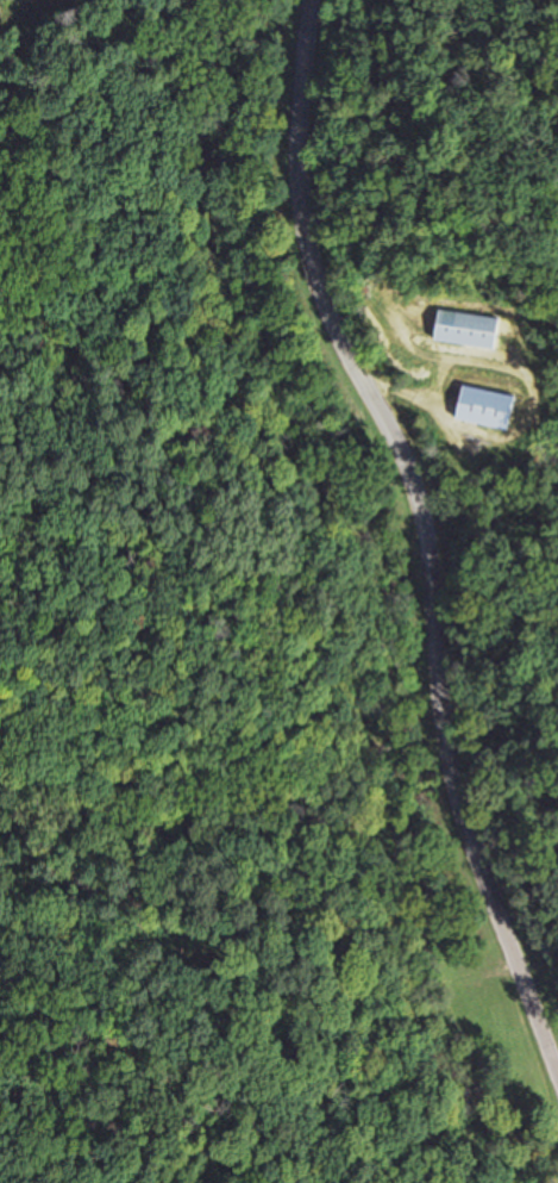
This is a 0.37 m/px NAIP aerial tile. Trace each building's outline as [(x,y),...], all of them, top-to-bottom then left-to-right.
[(455,978),(458,985),(468,981),(465,974),(455,978)]
